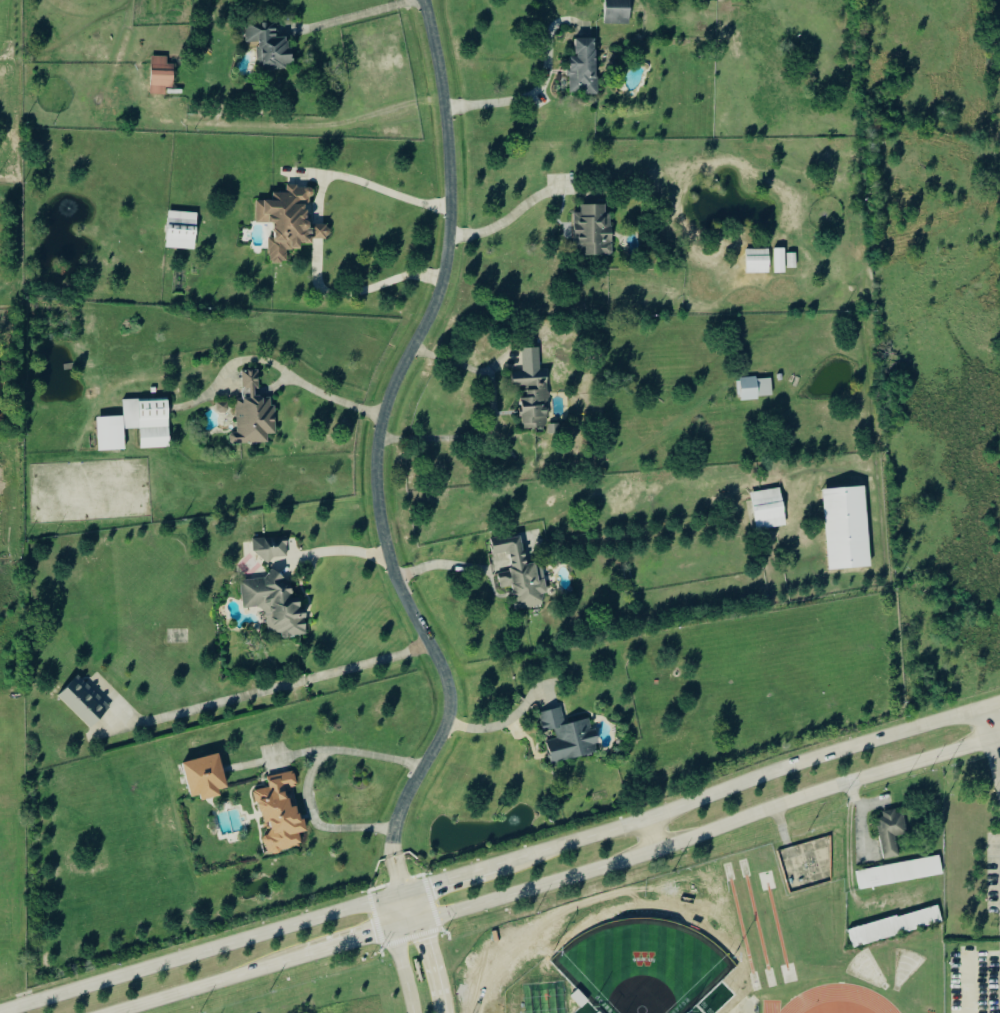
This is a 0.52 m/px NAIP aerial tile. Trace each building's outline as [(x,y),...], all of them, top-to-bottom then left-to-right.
[(603,23),(604,0),(628,0),(626,24),(603,23)] [(247,24),(248,43),(259,43),(259,68),(295,68),(295,51),(288,51),(288,38),(277,38),(277,23),(247,24)] [(597,40),(577,40),(577,58),(570,58),(571,95),(599,95),(597,40)] [(165,58),(149,57),(148,95),(163,95),(163,89),(171,89),(171,65),(165,65),(165,58)] [(312,187),(287,188),(287,194),(273,194),(273,202),(257,202),(257,224),(275,224),(275,239),(270,239),(271,264),(288,264),(288,251),(303,251),(303,245),(314,245),(314,239),(331,239),(330,225),(313,225),(312,187)] [(582,206),(582,214),(575,214),(577,257),(614,256),(612,215),(607,215),(607,205),(582,206)] [(194,250),(194,213),(165,213),(165,250),(194,250)] [(745,250),(767,249),(768,273),(746,273),(745,250)] [(787,274),(786,250),(774,250),(775,275),(787,274)] [(786,268),(786,254),(795,254),(795,268),(786,268)] [(243,371),(244,400),(236,400),(238,433),(230,433),(231,444),(269,443),(268,434),(276,434),(275,396),(260,397),(259,370),(243,371)] [(514,387),(527,387),(527,398),(522,398),(522,428),(548,428),(548,372),(514,372),(514,387)] [(758,400),(741,402),(739,379),(755,378),(758,400)] [(168,449),(166,400),(121,402),(121,418),(95,418),(96,452),(123,452),(122,431),(138,430),(139,450),(168,449)] [(821,490),(862,487),(869,567),(827,570),(821,490)] [(785,526),(755,531),(749,493),(778,488),(785,526)] [(492,541),(494,556),(511,553),(514,570),(498,573),(501,589),(513,587),(518,610),(545,605),(543,594),(549,593),(546,578),(541,579),(537,563),(529,564),(523,535),(492,541)] [(286,536),(256,540),(260,562),(289,557),(286,536)] [(308,635),(303,597),(294,598),(291,572),(269,575),(270,578),(241,581),(244,609),(265,606),(267,619),(276,618),(278,639),(308,635)] [(109,710),(76,677),(56,697),(89,730),(109,710)] [(553,764),(602,753),(596,729),(593,730),(591,719),(566,725),(563,708),(540,713),(545,734),(555,731),(557,739),(548,741),(553,764)] [(190,802),(226,793),(217,756),(180,765),(190,802)] [(267,854),(303,849),(301,834),(304,833),(297,786),(298,786),(296,772),(268,777),(270,788),(257,791),(267,854)] [(904,810),(878,815),(886,859),(900,857),(896,837),(909,835),(904,810)] [(855,872),(938,855),(942,874),(859,890),(855,872)] [(849,930),(853,947),(944,924),(939,906),(849,930)]
